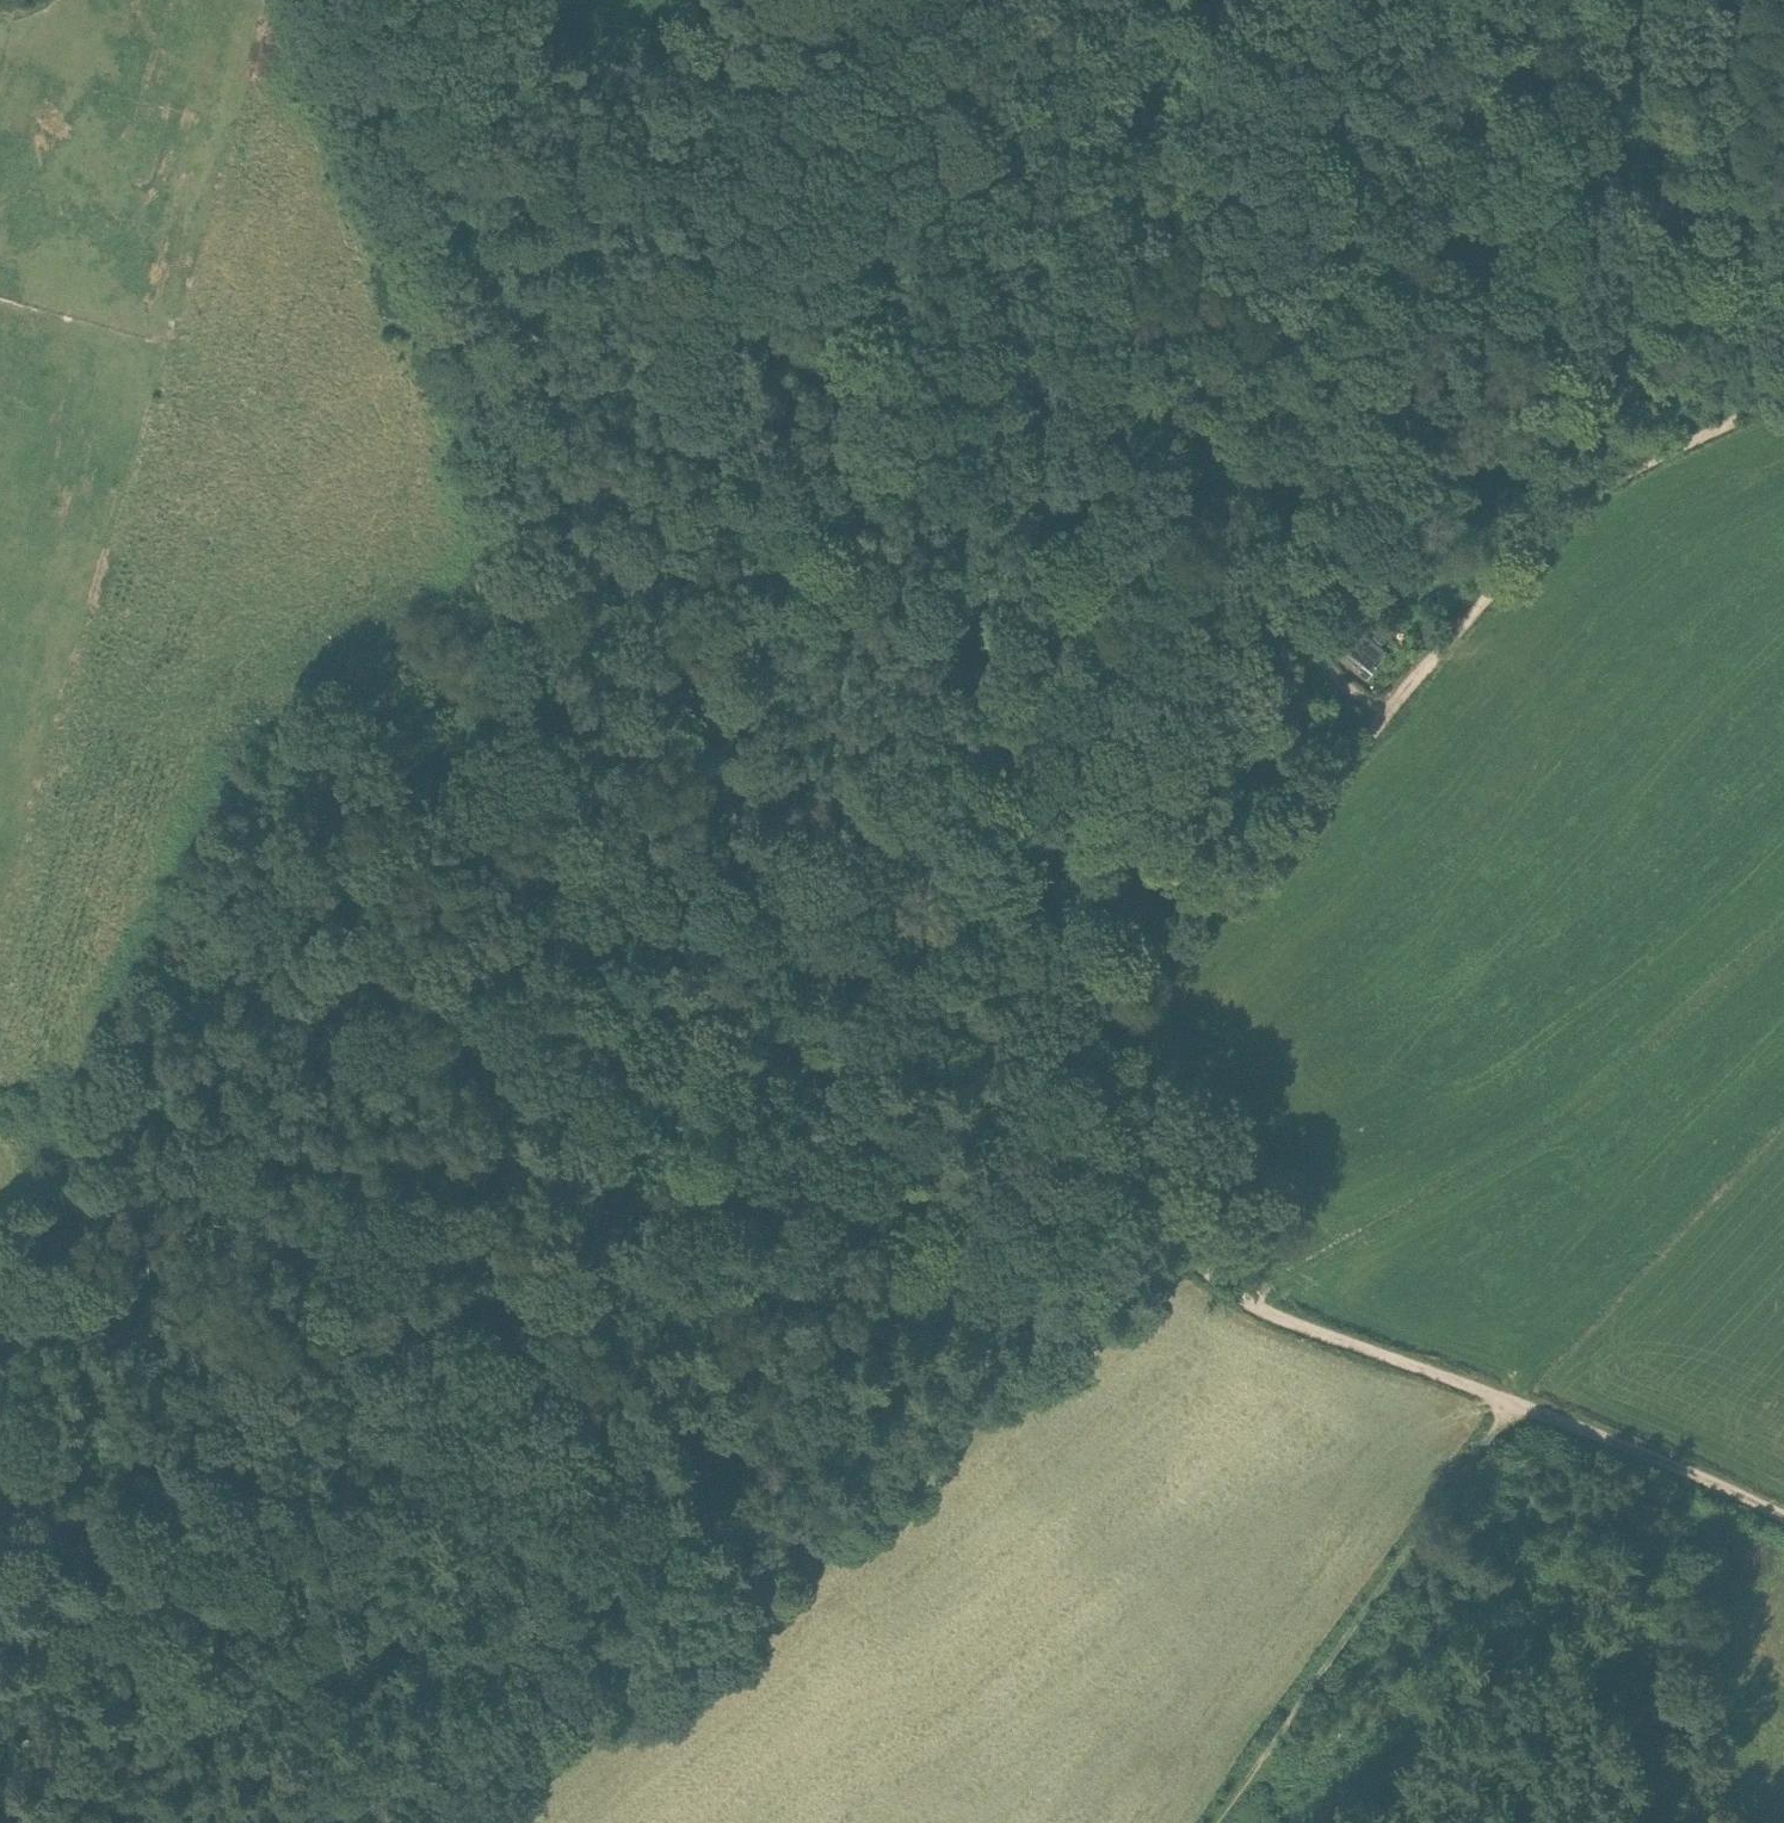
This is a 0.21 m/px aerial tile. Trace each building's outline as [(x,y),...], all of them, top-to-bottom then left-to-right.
[(1390,617),(1374,635),(1381,642),(1397,623),(1390,617)] [(1366,637),(1363,635),(1366,630),(1356,623),(1349,633),(1334,652),(1367,676),(1385,652),(1366,637)]
